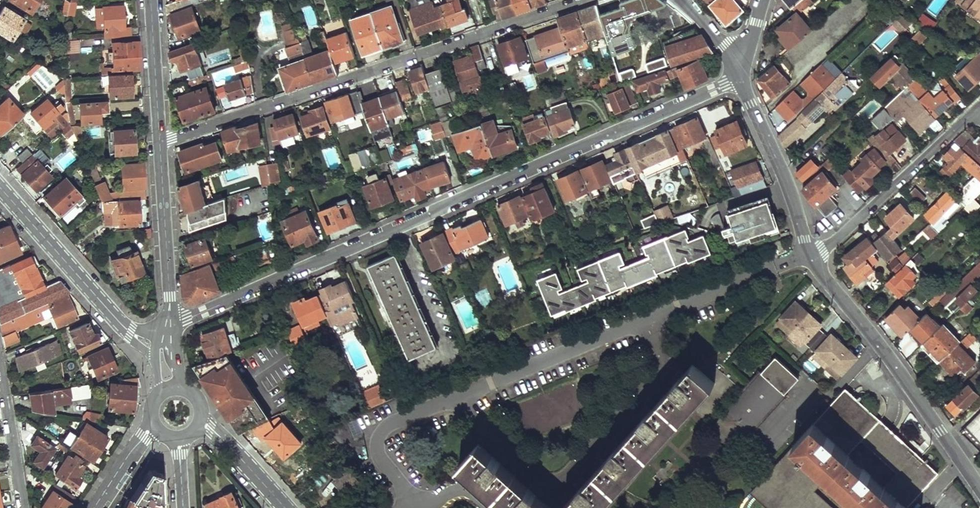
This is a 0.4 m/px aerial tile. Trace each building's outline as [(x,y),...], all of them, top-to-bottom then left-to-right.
[(33,14),(40,4),(36,2),(38,0),(12,0),(33,14)] [(192,0),(178,0),(166,4),(167,14),(194,4),(192,0)] [(398,0),(384,0),(386,6),(370,12),(383,48),(395,43),(394,41),(402,38),(391,5),(399,2),(398,0)] [(429,0),(406,0),(410,10),(408,10),(417,34),(440,26),(441,28),(448,26),(440,5),(433,7),(432,2),(430,3),(429,0)] [(458,0),(448,0),(449,2),(440,5),(448,26),(467,19),(463,8),(461,8),(458,0)] [(492,14),(500,11),(496,0),(492,0),(488,1),(492,14)] [(502,17),(517,12),(512,0),(496,0),(502,17)] [(528,0),(512,0),(517,12),(531,7),(528,0)] [(709,3),(711,7),(724,23),(743,9),(736,0),(713,0),(709,3)] [(811,31),(788,50),(783,55),(793,65),(853,15),(851,14),(867,0),(847,0),(811,31)] [(799,12),(811,1),(810,0),(800,0),(794,6),(799,12)] [(955,2),(979,20),(979,0),(956,0),(955,2)] [(701,34),(695,27),(663,39),(669,56),(631,69),(628,59),(625,60),(621,48),(625,47),(631,44),(629,37),(636,34),(633,27),(625,30),(627,37),(619,40),(607,1),(597,4),(606,34),(620,75),(622,81),(712,50),(707,42),(705,39),(703,37),(701,34)] [(77,2),(70,2),(68,15),(74,14),(77,2)] [(606,34),(597,4),(577,11),(584,33),(595,29),(598,37),(606,34)] [(3,6),(0,12),(0,32),(11,40),(18,29),(24,20),(3,6)] [(123,6),(96,8),(98,28),(105,27),(105,37),(132,36),(131,28),(125,28),(123,6)] [(309,28),(318,25),(311,6),(302,9),(309,28)] [(201,30),(192,7),(172,15),(180,38),(201,30)] [(584,33),(577,11),(558,17),(561,26),(568,45),(586,38),(584,33)] [(383,48),(370,12),(349,19),(362,54),(383,48)] [(796,14),(796,13),(780,27),(777,30),(782,36),(778,39),(788,50),(811,31),(796,14)] [(939,24),(923,14),(917,23),(921,26),(932,33),(939,24)] [(668,22),(660,24),(663,33),(682,27),(681,21),(680,17),(667,20),(668,22)] [(910,30),(900,19),(896,23),(906,34),(910,30)] [(24,20),(18,29),(25,34),(31,25),(24,20)] [(568,45),(561,26),(526,38),(532,55),(538,53),(540,57),(552,53),(553,56),(563,52),(564,55),(570,53),(568,45)] [(880,52),(898,35),(890,26),(872,44),(880,52)] [(288,90),(314,81),(297,34),(295,27),(283,32),(288,47),(285,48),(290,64),(280,68),(288,90)] [(325,38),(322,28),(315,31),(319,43),(326,40),(325,38)] [(926,36),(920,30),(907,43),(914,50),(918,46),(917,44),(926,36)] [(334,63),(329,50),(312,56),(309,48),(311,47),(308,39),(306,39),(304,31),(297,34),(314,81),(338,73),(334,63)] [(355,56),(345,31),(325,38),(326,40),(329,50),(334,63),(355,56)] [(72,32),(64,33),(63,41),(70,40),(72,32)] [(527,56),(520,36),(498,44),(505,63),(509,74),(519,70),(516,60),(527,56)] [(79,55),(78,40),(70,40),(63,41),(62,44),(63,56),(79,55)] [(141,70),(139,42),(113,43),(114,67),(102,68),(104,75),(109,75),(118,74),(131,73),(131,70),(141,70)] [(249,60),(246,43),(241,44),(243,62),(249,60)] [(194,44),(169,53),(170,61),(178,58),(183,70),(201,64),(194,44)] [(486,66),(479,44),(470,47),(472,54),(453,61),(464,90),(472,88),(475,95),(485,91),(478,69),(486,66)] [(628,59),(629,58),(625,47),(621,48),(625,60),(628,59)] [(911,55),(903,47),(896,54),(901,59),(897,62),(892,57),(872,76),(880,84),(888,77),(892,80),(894,77),(904,88),(916,76),(903,62),(911,55)] [(901,59),(896,54),(892,57),(897,62),(901,59)] [(976,61),(974,59),(957,75),(970,88),(979,79),(979,58),(976,61)] [(535,71),(546,70),(545,59),(534,60),(535,71)] [(233,65),(235,71),(250,66),(249,60),(243,62),(233,65)] [(708,78),(699,60),(677,69),(676,67),(669,69),(671,75),(680,72),(687,87),(708,78)] [(39,63),(28,72),(30,75),(42,64),(39,63)] [(837,79),(822,63),(801,83),(810,92),(811,96),(806,100),(802,100),(793,90),(777,106),(790,119),(803,106),(806,108),(837,79)] [(937,69),(932,64),(909,84),(921,99),(928,93),(930,96),(937,89),(935,87),(942,80),(934,71),(937,69)] [(430,87),(425,73),(422,66),(410,70),(416,92),(430,87)] [(441,67),(425,73),(430,87),(437,108),(458,100),(452,81),(447,83),(441,67)] [(789,82),(774,67),(758,81),(773,97),(789,82)] [(665,68),(634,79),(638,90),(649,86),(652,92),(662,89),(658,79),(668,76),(665,68)] [(131,73),(118,74),(120,96),(132,95),(131,73)] [(212,79),(210,73),(171,86),(172,98),(176,97),(184,121),(214,110),(207,87),(190,93),(187,87),(212,79)] [(844,75),(843,73),(837,79),(806,108),(804,109),(813,117),(825,106),(828,110),(833,105),(836,108),(852,92),(848,88),(849,80),(844,75)] [(118,74),(109,75),(111,96),(120,96),(118,74)] [(254,92),(251,74),(224,84),(229,100),(254,92)] [(622,81),(620,75),(601,81),(603,87),(622,81)] [(404,79),(395,83),(398,91),(401,98),(410,95),(404,79)] [(636,101),(630,82),(606,90),(613,109),(636,101)] [(6,83),(0,88),(0,94),(1,95),(11,86),(6,83)] [(913,93),(907,86),(903,90),(909,97),(913,93)] [(962,98),(953,89),(948,94),(956,103),(962,98)] [(362,103),(358,91),(327,102),(333,121),(365,110),(362,103)] [(401,98),(398,91),(380,97),(387,117),(405,110),(401,98)] [(935,117),(913,93),(909,97),(898,107),(892,112),(898,120),(906,114),(921,130),(935,117)] [(567,100),(565,96),(561,98),(560,94),(545,99),(548,108),(567,101),(567,100)] [(387,117),(380,97),(362,103),(365,110),(371,128),(389,121),(387,117)] [(10,98),(0,107),(0,133),(2,135),(6,131),(24,115),(10,98)] [(968,105),(962,98),(956,103),(964,111),(968,105)] [(54,106),(48,99),(32,112),(42,125),(51,118),(53,120),(44,127),(51,136),(60,129),(69,121),(68,112),(66,112),(62,115),(59,112),(64,107),(59,102),(54,106)] [(728,113),(740,113),(741,101),(728,100),(728,113)] [(898,107),(892,100),(884,108),(889,113),(892,112),(898,107)] [(577,126),(567,101),(548,108),(544,109),(547,116),(549,116),(555,135),(566,131),(565,129),(577,126)] [(76,125),(73,102),(67,103),(68,112),(69,121),(69,123),(70,125),(76,125)] [(109,102),(81,104),(82,122),(100,121),(99,112),(109,111),(109,102)] [(332,130),(323,106),(313,110),(315,113),(303,118),(309,136),(329,129),(330,131),(332,130)] [(889,113),(884,108),(871,119),(878,127),(892,117),(889,113)] [(551,131),(543,110),(520,118),(522,124),(525,123),(531,141),(542,137),(541,135),(551,131)] [(812,119),(804,110),(797,116),(798,118),(805,125),(812,119)] [(269,124),(274,141),(299,132),(293,113),(274,119),(275,122),(269,124)] [(706,136),(697,117),(676,126),(685,145),(706,136)] [(780,139),(784,146),(787,143),(788,144),(807,127),(805,125),(798,118),(780,136),(780,139)] [(454,134),(449,120),(442,123),(446,135),(447,137),(454,134)] [(493,120),(482,124),(493,155),(516,146),(510,129),(497,134),(493,120)] [(747,143),(738,120),(716,129),(718,134),(711,137),(716,148),(723,145),(726,152),(747,143)] [(70,125),(69,123),(61,130),(68,137),(73,133),(70,126),(70,125)] [(238,130),(237,126),(223,131),(230,163),(242,159),(240,151),(262,145),(258,123),(238,130)] [(446,135),(442,123),(431,127),(435,140),(446,135)] [(905,139),(891,123),(884,130),(884,128),(870,141),(874,146),(889,163),(897,172),(903,167),(890,153),(905,139)] [(493,155),(482,124),(454,134),(460,151),(473,147),(478,161),(493,155)] [(82,125),(70,126),(73,133),(76,139),(83,139),(82,125)] [(688,159),(674,127),(658,134),(659,137),(642,144),(640,142),(626,148),(627,148),(637,172),(645,169),(643,166),(666,157),(667,160),(669,159),(672,166),(688,159)] [(329,129),(309,136),(310,138),(330,131),(329,129)] [(135,152),(134,130),(114,130),(116,153),(135,152)] [(973,144),(970,142),(964,148),(979,163),(979,137),(973,144)] [(377,145),(363,150),(359,140),(348,143),(357,170),(382,161),(377,145)] [(714,164),(720,162),(710,141),(705,143),(709,152),(710,152),(711,155),(710,155),(714,164)] [(223,159),(218,144),(206,148),(205,144),(180,152),(187,171),(223,159)] [(889,163),(874,146),(866,153),(869,155),(853,170),(851,168),(844,175),(859,192),(866,186),(868,188),(878,179),(875,176),(889,163)] [(637,172),(627,148),(625,148),(615,153),(618,159),(608,164),(612,174),(611,175),(614,183),(625,179),(627,183),(640,178),(637,172)] [(947,163),(939,171),(948,180),(955,174),(953,171),(962,163),(969,155),(961,148),(955,153),(951,149),(944,156),(949,161),(947,163)] [(32,155),(27,150),(18,157),(23,163),(28,159),(32,155)] [(69,151),(57,162),(63,169),(76,158),(69,151)] [(31,162),(36,159),(37,160),(39,158),(34,153),(32,155),(28,159),(31,162)] [(969,155),(962,163),(964,165),(975,176),(964,187),(964,195),(958,201),(965,207),(979,192),(979,166),(969,155)] [(645,169),(648,176),(672,166),(669,159),(667,160),(666,157),(643,166),(645,169)] [(397,161),(398,168),(413,165),(411,158),(397,161)] [(817,166),(810,158),(806,163),(797,171),(803,179),(817,166)] [(846,178),(829,158),(804,179),(807,183),(802,188),(814,201),(827,215),(838,205),(829,195),(846,178)] [(37,160),(36,159),(31,162),(28,159),(23,163),(17,168),(28,181),(36,191),(52,177),(46,170),(50,167),(45,161),(41,165),(37,160)] [(611,180),(602,160),(583,169),(591,189),(611,180)] [(273,181),(283,180),(279,161),(269,163),(273,181)] [(390,167),(387,161),(383,163),(379,164),(381,170),(390,167)] [(452,179),(445,161),(425,168),(432,186),(452,179)] [(145,198),(143,164),(122,165),(123,190),(108,192),(103,180),(101,181),(95,166),(101,166),(101,162),(86,163),(101,200),(145,198)] [(758,167),(756,162),(732,171),(739,187),(732,190),(735,197),(766,187),(758,167)] [(962,163),(953,171),(955,174),(964,165),(962,163)] [(221,174),(224,185),(259,175),(256,164),(221,174)] [(432,186),(425,168),(409,173),(407,167),(400,170),(402,176),(395,178),(403,200),(415,196),(416,200),(429,195),(428,191),(433,189),(432,186)] [(587,190),(579,171),(559,179),(567,199),(575,196),(585,191),(587,190)] [(393,182),(391,174),(386,176),(386,178),(380,180),(377,174),(369,177),(372,183),(366,185),(373,205),(394,197),(389,183),(393,182)] [(85,199),(65,178),(44,197),(56,210),(60,214),(75,200),(79,205),(85,199)] [(206,204),(198,181),(179,187),(187,210),(206,204)] [(554,209),(542,183),(533,187),(535,192),(524,197),(533,219),(554,209)] [(913,186),(909,193),(922,201),(926,194),(913,186)] [(585,191),(575,196),(577,200),(587,196),(585,191)] [(954,200),(947,193),(925,214),(933,223),(931,224),(932,225),(935,228),(940,223),(958,205),(954,201),(954,200)] [(526,215),(518,196),(499,205),(507,224),(526,215)] [(728,210),(729,213),(755,204),(768,200),(767,196),(728,210)] [(139,199),(102,202),(103,210),(112,211),(113,225),(140,223),(139,199)] [(228,220),(222,200),(190,211),(196,231),(228,220)] [(356,219),(348,200),(322,211),(330,231),(356,219)] [(759,216),(772,212),(768,200),(755,204),(759,216)] [(977,205),(972,200),(965,207),(969,212),(977,205)] [(773,214),(772,212),(759,216),(755,204),(729,213),(733,225),(723,228),(726,235),(729,234),(732,242),(738,240),(739,244),(746,241),(745,238),(750,236),(751,240),(766,235),(764,231),(770,229),(771,232),(778,230),(773,214)] [(900,204),(887,218),(894,227),(888,233),(893,239),(914,219),(900,204)] [(668,206),(654,211),(655,213),(659,223),(673,218),(668,206)] [(319,239),(307,210),(284,219),(293,243),(306,238),(308,243),(319,239)] [(655,213),(640,220),(644,228),(659,223),(655,213)] [(719,213),(713,217),(723,225),(719,213)] [(925,214),(923,216),(931,224),(933,223),(925,214)] [(489,238),(481,219),(463,227),(462,224),(445,231),(455,253),(489,238)] [(19,250),(17,246),(7,225),(0,228),(0,259),(19,250)] [(932,225),(925,233),(931,240),(939,232),(937,230),(935,228),(932,225)] [(712,253),(704,234),(689,241),(685,242),(684,239),(688,238),(689,237),(686,229),(644,246),(647,254),(649,254),(652,252),(653,255),(650,257),(621,268),(614,271),(613,269),(620,266),(625,263),(620,252),(578,269),(583,281),(588,279),(595,276),(596,278),(589,282),(560,293),(558,294),(557,291),(559,290),(564,289),(557,273),(538,281),(552,316),(566,310),(567,313),(598,300),(597,298),(606,294),(607,297),(619,292),(618,289),(627,286),(628,287),(658,275),(658,273),(665,270),(666,273),(678,268),(677,265),(688,261),(689,262),(705,256),(712,253)] [(455,259),(444,232),(433,237),(435,241),(423,247),(433,269),(455,259)] [(880,239),(875,243),(887,258),(885,260),(886,261),(893,255),(901,249),(893,239),(888,233),(880,239)] [(876,234),(869,239),(873,245),(875,243),(880,239),(876,234)] [(213,259),(206,238),(187,244),(194,265),(213,259)] [(845,255),(844,261),(847,265),(861,254),(871,266),(878,261),(873,254),(878,250),(873,245),(869,239),(868,238),(845,255)] [(143,271),(135,251),(131,253),(129,245),(117,251),(119,258),(113,261),(117,272),(121,281),(143,271)] [(437,347),(396,253),(369,266),(410,359),(437,347)] [(917,253),(909,260),(913,264),(914,265),(921,258),(917,253)] [(69,292),(63,285),(57,279),(43,285),(35,266),(39,264),(38,261),(35,254),(10,265),(9,264),(0,268),(0,322),(31,308),(46,302),(65,293),(69,292)] [(847,265),(842,268),(856,284),(865,277),(868,281),(876,274),(877,274),(871,266),(861,254),(847,265)] [(893,255),(886,261),(889,265),(896,259),(893,255)] [(234,263),(231,257),(213,263),(217,273),(229,268),(228,266),(234,263)] [(896,259),(889,265),(896,273),(902,267),(896,259)] [(896,273),(886,282),(900,296),(915,282),(910,276),(913,273),(909,268),(913,264),(909,260),(902,267),(896,273)] [(474,276),(467,262),(460,265),(466,279),(474,276)] [(940,299),(945,305),(968,283),(970,284),(979,274),(979,262),(940,299)] [(210,264),(183,272),(185,295),(186,298),(189,301),(191,302),(195,302),(221,291),(210,264)] [(876,274),(868,281),(870,283),(878,277),(876,274)] [(320,295),(328,312),(333,309),(340,325),(359,316),(352,301),(355,300),(347,281),(333,287),(332,285),(322,289),(323,293),(320,295)] [(978,292),(972,285),(957,300),(963,306),(967,302),(978,292)] [(46,302),(57,325),(76,317),(72,310),(65,293),(46,302)] [(330,319),(320,295),(308,300),(307,297),(294,303),(305,330),(315,326),(318,331),(322,328),(321,324),(330,319)] [(936,295),(929,302),(933,306),(940,299),(936,295)] [(822,324),(797,301),(778,321),(803,344),(806,342),(816,352),(814,354),(839,377),(858,357),(833,334),(830,336),(819,326),(822,324)] [(961,308),(967,315),(973,309),(967,302),(963,306),(961,308)] [(899,304),(885,317),(902,335),(910,328),(920,319),(907,305),(903,309),(899,304)] [(31,308),(0,322),(0,335),(2,346),(17,339),(13,331),(36,320),(31,308)] [(937,326),(925,313),(920,319),(910,328),(924,344),(943,325),(941,322),(937,326)] [(77,350),(98,341),(96,336),(94,332),(91,333),(86,322),(68,330),(77,350)] [(943,325),(924,344),(940,361),(958,344),(960,341),(944,324),(943,325)] [(307,343),(300,326),(288,331),(296,348),(307,343)] [(318,331),(315,326),(305,330),(308,335),(318,331)] [(233,350),(226,328),(203,335),(211,357),(233,350)] [(320,336),(318,331),(308,335),(310,341),(320,336)] [(971,331),(962,340),(968,346),(976,338),(971,331)] [(48,343),(15,357),(18,371),(57,354),(55,343),(49,345),(48,343)] [(958,344),(940,361),(954,376),(961,370),(965,373),(976,362),(958,344)] [(467,356),(474,353),(470,346),(464,349),(467,356)] [(109,355),(105,347),(87,355),(82,357),(83,361),(89,358),(95,375),(114,367),(109,355)] [(240,376),(226,355),(196,364),(209,384),(212,382),(216,388),(224,383),(234,398),(227,403),(231,409),(228,412),(242,432),(269,419),(246,385),(234,393),(228,385),(240,376)] [(799,377),(776,356),(712,427),(735,448),(799,377)] [(809,372),(814,368),(808,360),(803,365),(809,372)] [(622,488),(650,458),(716,384),(694,363),(565,506),(567,507),(604,507),(622,488)] [(967,383),(972,389),(979,381),(979,379),(975,375),(967,383)] [(106,408),(132,410),(135,386),(139,386),(137,379),(137,376),(118,379),(119,383),(108,383),(106,408)] [(246,385),(240,376),(228,385),(234,393),(246,385)] [(212,382),(209,384),(228,412),(231,409),(227,403),(234,398),(224,383),(216,388),(212,382)] [(967,383),(945,404),(955,415),(962,408),(963,408),(978,394),(972,389),(967,383)] [(89,384),(28,394),(29,402),(53,406),(68,404),(71,401),(89,399),(89,384)] [(918,453),(894,431),(889,426),(880,419),(874,413),(847,387),(845,386),(813,423),(841,449),(847,455),(907,507),(940,472),(918,453)] [(53,406),(29,402),(31,411),(54,414),(53,406)] [(89,421),(99,422),(100,415),(89,413),(89,421)] [(965,428),(979,443),(979,413),(965,428)] [(302,443),(280,418),(275,419),(263,430),(281,451),(286,457),(302,443)] [(847,455),(841,449),(813,423),(793,445),(807,457),(821,470),(827,476),(863,507),(907,507),(847,455)] [(71,447),(92,460),(107,437),(86,424),(71,447)] [(353,437),(360,435),(357,424),(350,426),(353,437)] [(31,460),(40,468),(53,449),(36,436),(30,444),(38,451),(31,460)] [(480,442),(459,464),(508,507),(552,507),(480,442)] [(827,476),(821,470),(807,457),(793,445),(752,491),(756,495),(770,507),(863,507),(827,476)] [(54,475),(73,487),(79,480),(75,477),(82,466),(87,469),(91,463),(81,457),(79,458),(75,455),(72,459),(67,455),(54,475)] [(25,473),(31,474),(33,470),(23,463),(25,473)] [(363,483),(349,467),(336,477),(350,493),(363,483)] [(149,499),(157,500),(156,477),(150,476),(134,501),(145,506),(149,499)] [(55,484),(51,490),(50,489),(44,499),(46,500),(40,507),(69,507),(72,503),(71,503),(75,497),(55,484)] [(231,492),(222,496),(223,497),(207,504),(209,507),(239,507),(231,492)] [(147,507),(145,506),(134,501),(129,498),(123,507),(147,507)] [(168,502),(157,500),(149,499),(145,506),(147,507),(168,507),(168,502)]
